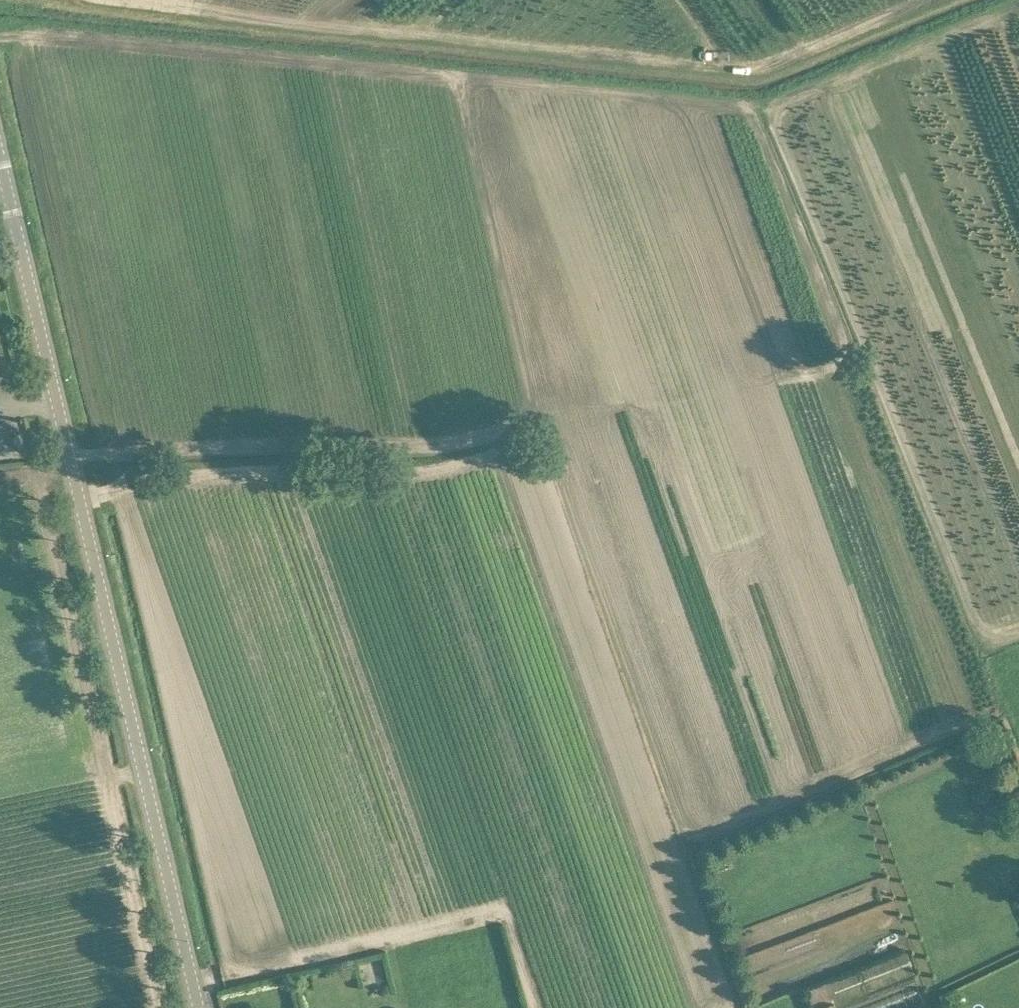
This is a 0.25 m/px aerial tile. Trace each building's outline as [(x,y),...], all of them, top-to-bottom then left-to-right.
[(843,1003),(923,983),(917,958),(836,977),(843,1003)]
